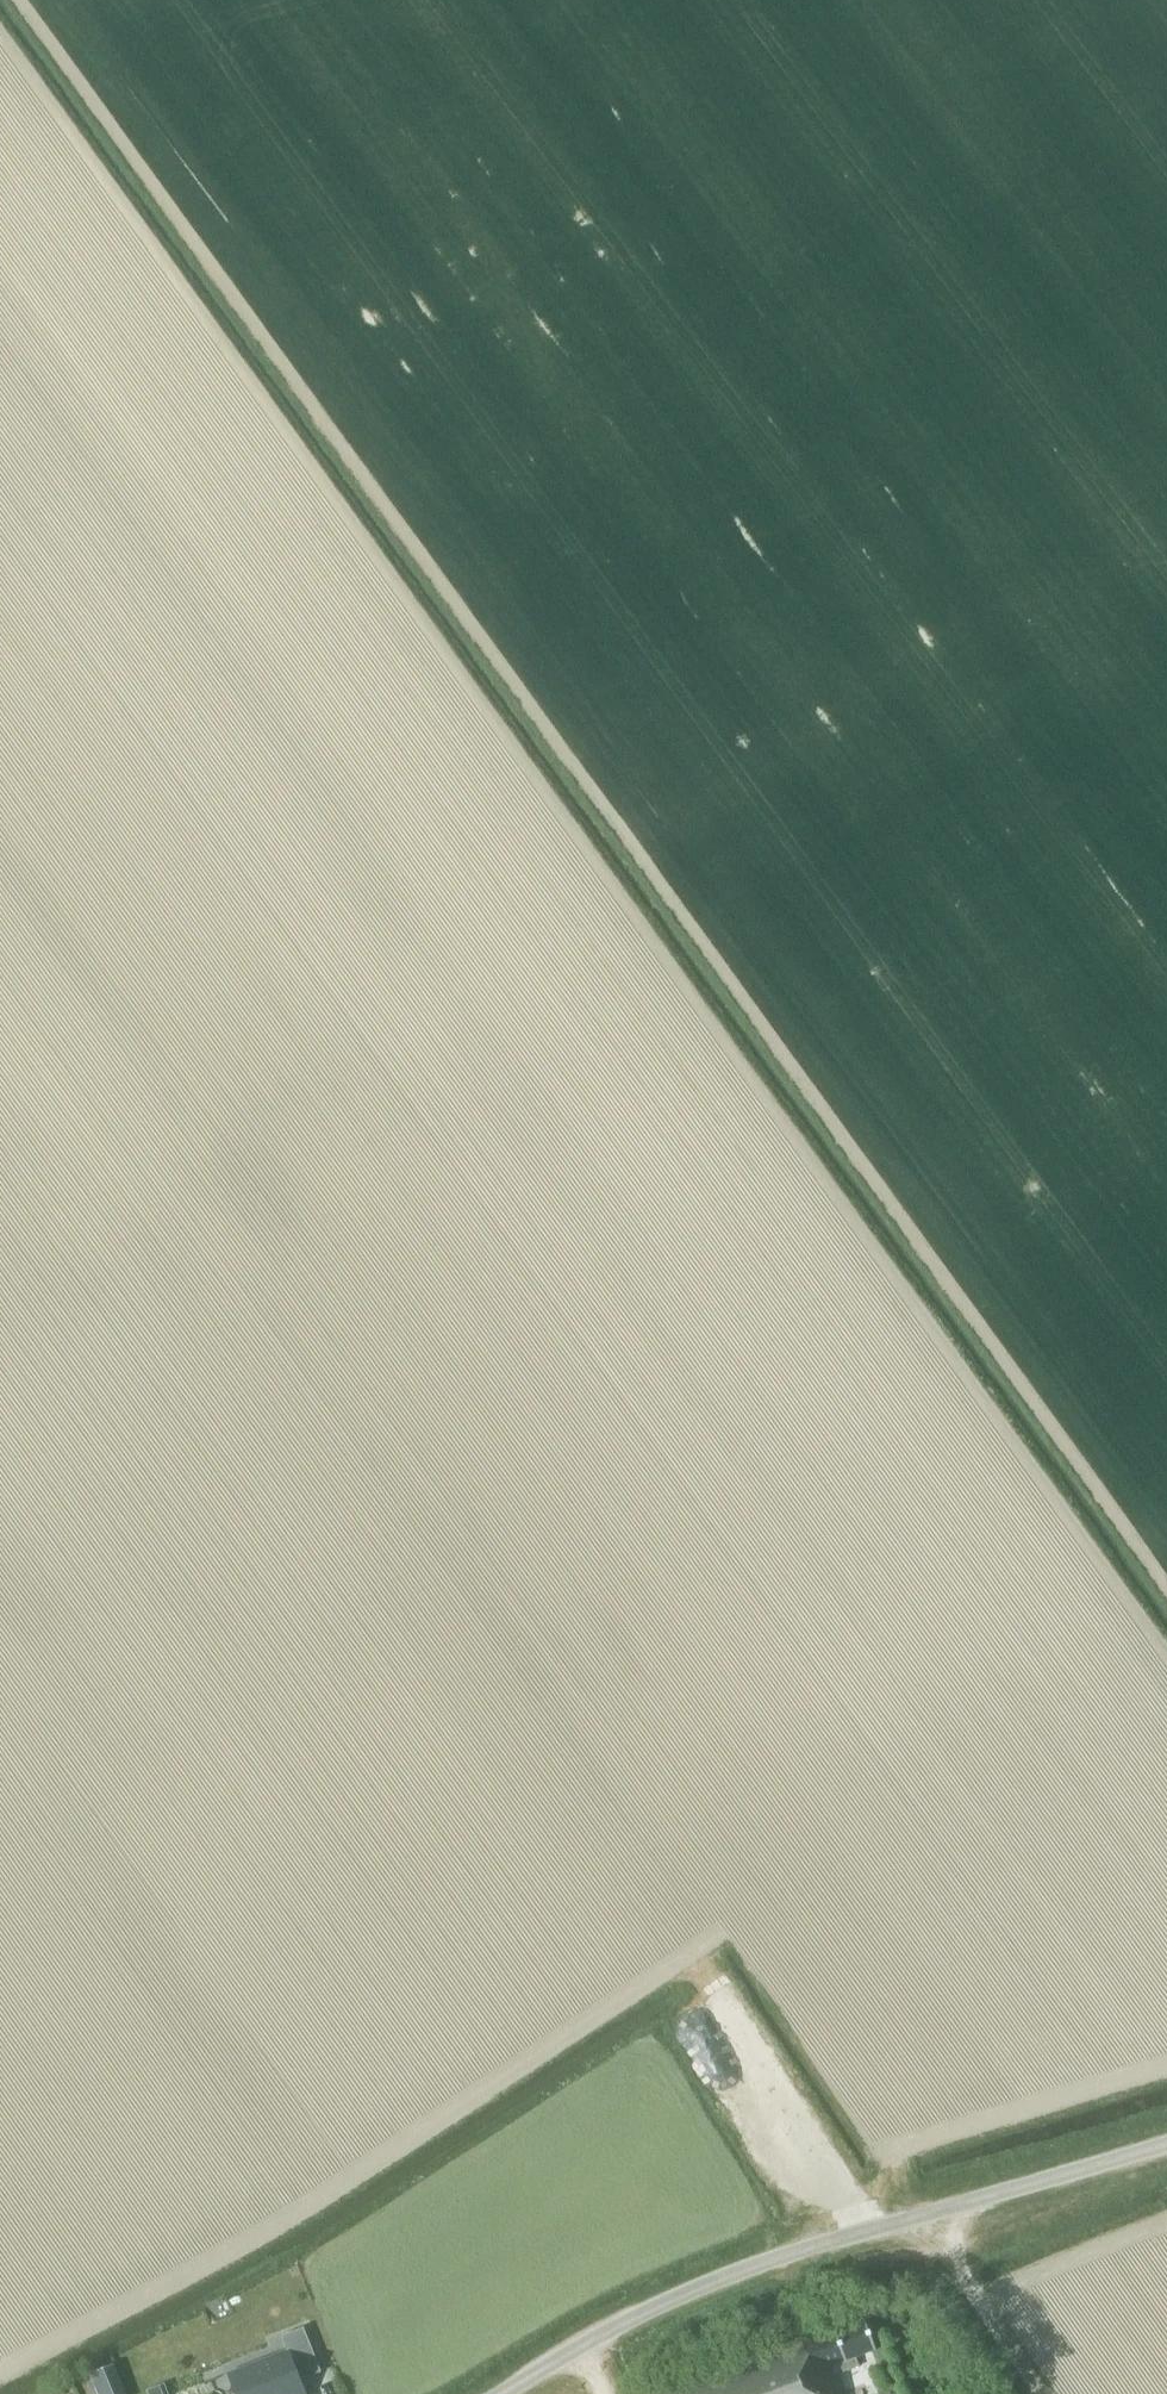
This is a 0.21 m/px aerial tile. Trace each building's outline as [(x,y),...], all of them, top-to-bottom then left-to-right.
[(877,2350),(866,2320),(803,2343),(800,2337),(644,2393),(840,2393),(833,2376),(859,2366),(856,2357),(877,2350)] [(300,2380),(322,2372),(304,2327),(282,2336),(288,2351),(229,2374),(237,2393),(288,2393),(303,2388),(300,2380)] [(113,2365),(89,2375),(97,2393),(125,2393),(113,2365)] [(75,2383),(50,2393),(80,2393),(75,2383)] [(146,2391),(148,2393),(163,2393),(160,2386),(146,2391)]
